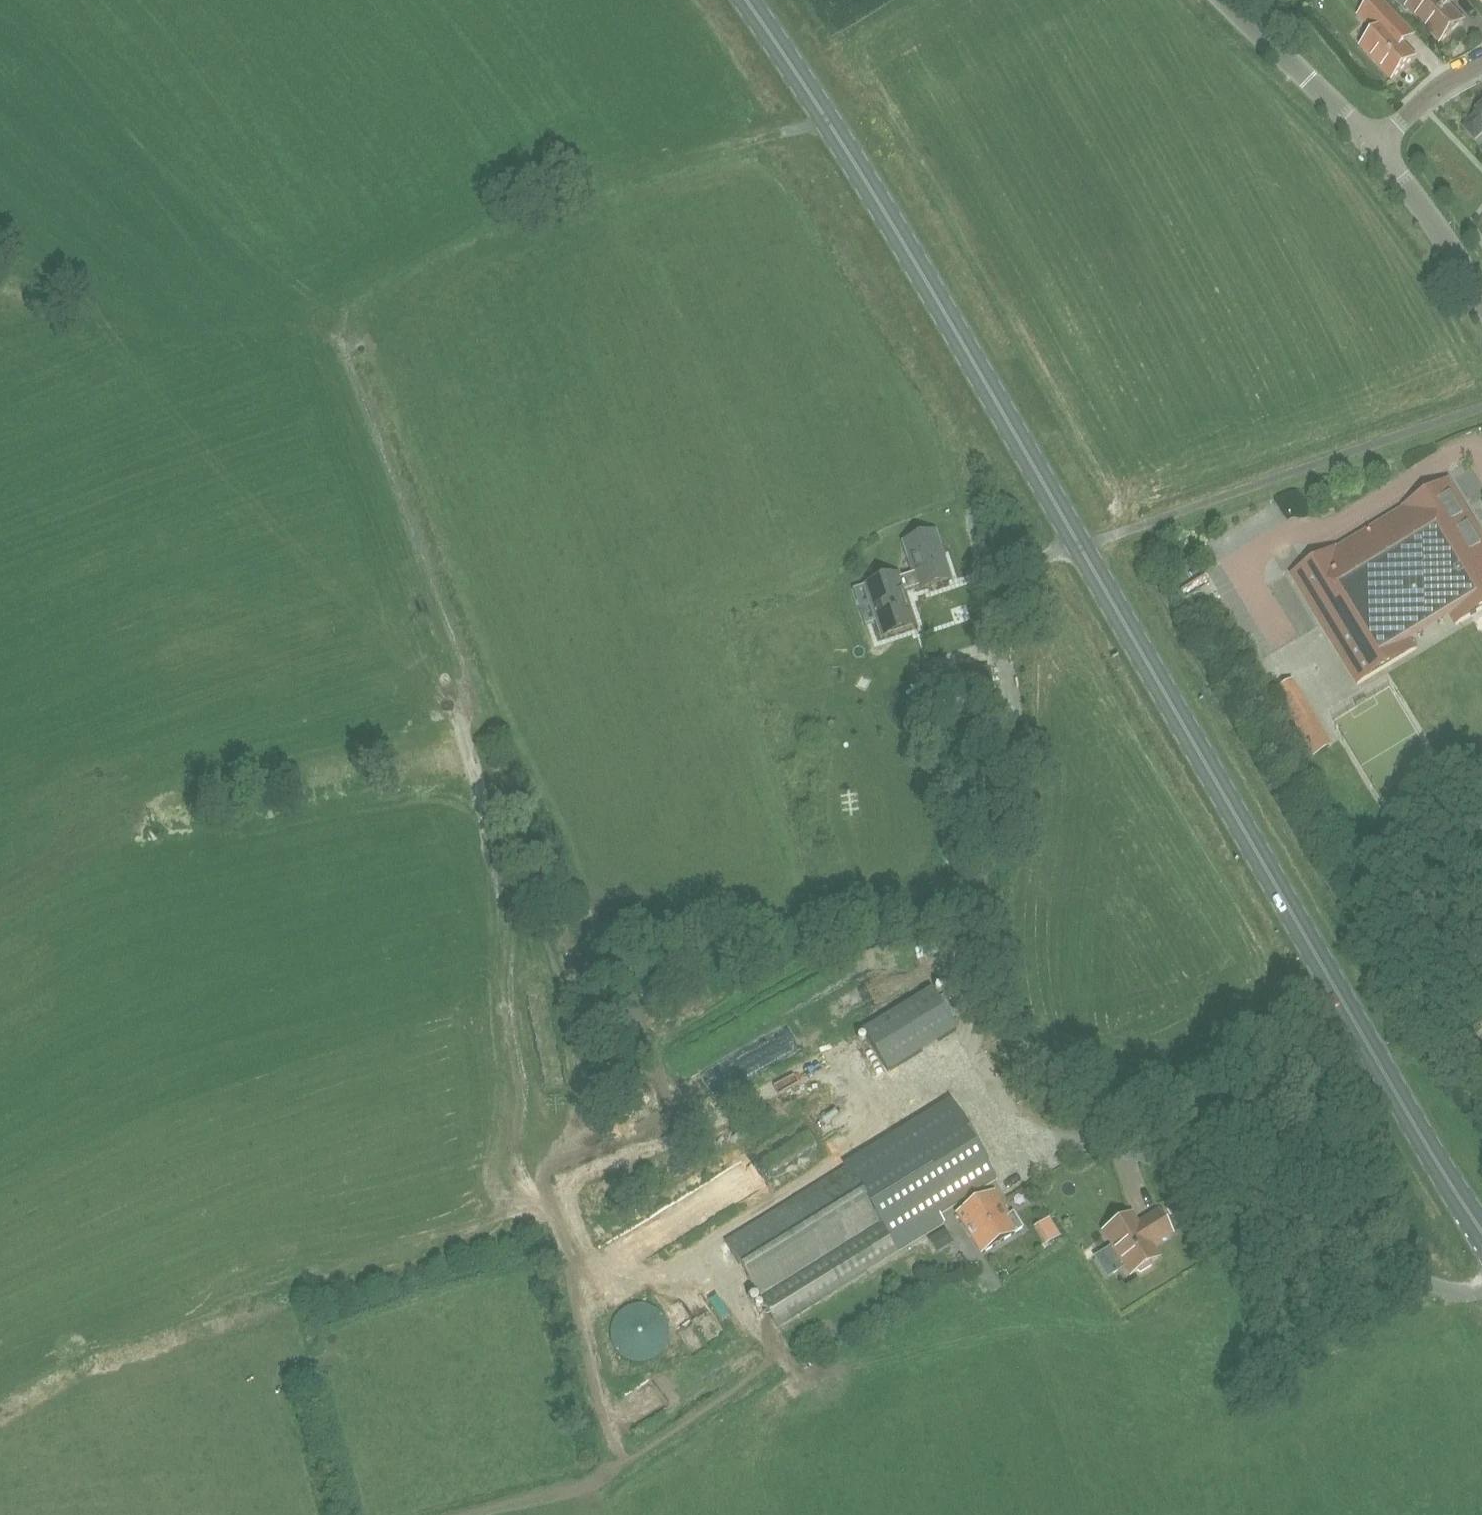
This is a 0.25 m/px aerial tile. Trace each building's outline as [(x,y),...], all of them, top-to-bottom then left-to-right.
[(1396,19),(1379,0),(1378,0),(1361,17),(1378,35),(1363,49),(1392,80),(1414,59),(1404,48),(1396,39),(1386,29),(1396,19)] [(1457,0),(1390,0),(1406,18),(1412,13),(1441,43),(1463,22),(1449,8),(1457,0)] [(1464,128),(1475,140),(1481,134),(1481,111),(1464,128)] [(1444,483),(1404,507),(1405,508),(1336,551),(1335,549),(1291,575),(1357,684),(1415,649),(1410,640),(1450,616),(1455,625),(1481,608),(1481,545),(1444,483)] [(905,601),(923,595),(921,589),(950,580),(935,534),(902,545),(906,557),(910,556),(915,571),(898,577),(897,574),(874,582),(888,627),(911,619),(905,601)] [(914,627),(898,636),(908,653),(924,644),(914,627)] [(952,720),(977,716),(995,714),(990,678),(972,680),(934,685),(920,688),(925,724),(952,720)] [(956,1029),(956,1028),(931,989),(863,1031),(888,1072),(956,1029)] [(987,1161),(951,1103),(726,1243),(775,1323),(938,1222),(936,1217),(994,1181),(983,1163),(987,1161)] [(1010,1215),(995,1191),(958,1215),(982,1254),(1016,1234),(1016,1233),(1024,1228),(1014,1212),(1010,1215)] [(1131,1274),(1137,1271),(1141,1273),(1152,1266),(1152,1261),(1158,1257),(1151,1246),(1171,1233),(1158,1212),(1143,1221),(1146,1225),(1139,1229),(1131,1216),(1104,1233),(1115,1250),(1112,1251),(1121,1265),(1123,1263),(1131,1274)] [(1053,1217),(1037,1227),(1051,1247),(1066,1237),(1053,1217)] [(610,1324),(609,1332),(610,1340),(614,1348),(620,1355),(627,1360),(635,1362),(643,1362),(651,1359),(658,1355),(664,1348),(667,1340),(668,1332),(667,1324),(664,1317),(658,1310),(651,1305),(643,1303),(635,1303),(627,1305),(620,1310),(614,1317),(610,1324)]
